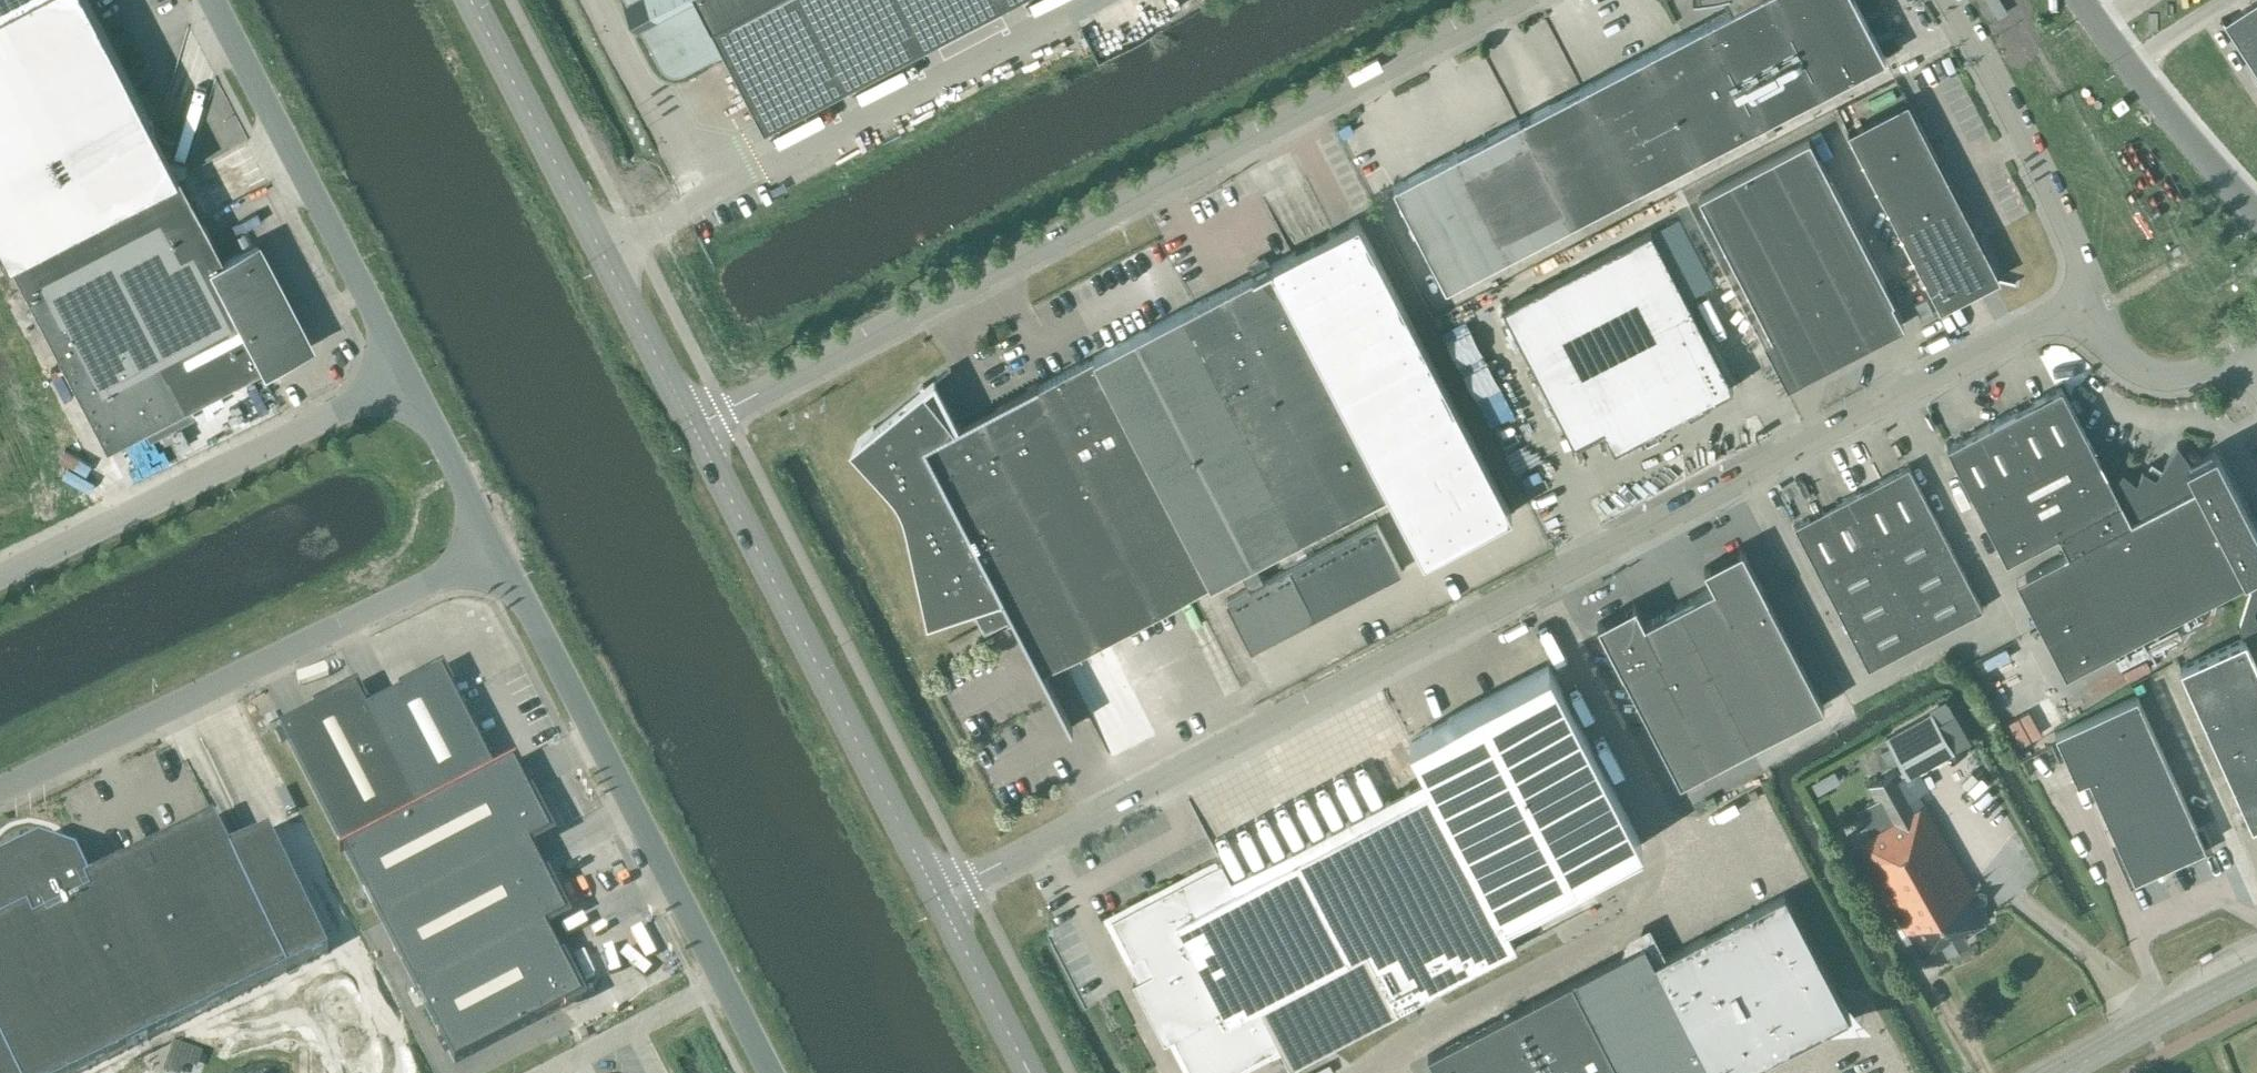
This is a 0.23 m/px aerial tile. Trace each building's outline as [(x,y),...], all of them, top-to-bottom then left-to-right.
[(0,21),(0,241),(11,262),(108,448),(307,344),(254,244),(225,260),(197,208),(186,185),(180,174),(177,168),(163,142),(89,0),(39,0),(0,21)] [(39,0),(0,0),(0,21),(39,0)] [(659,63),(662,67),(665,70),(670,72),(674,72),(679,72),(683,70),(723,50),(764,128),(1009,0),(626,0),(659,63)] [(1730,9),(1706,21),(1759,123),(1885,57),(1855,0),(1726,0),(1730,9)] [(2231,17),(2235,25),(2229,29),(2222,17),(2220,18),(2256,75),(2256,0),(2231,17)] [(1696,155),(1759,123),(1706,21),(1643,54),(1696,155)] [(1633,188),(1696,155),(1643,54),(1581,86),(1633,188)] [(1581,86),(1518,119),(1571,220),(1633,188),(1581,86)] [(1999,278),(1907,100),(1847,131),(1940,310),(1999,278)] [(1518,119),(1455,152),(1508,253),(1571,220),(1518,119)] [(1768,137),(1776,133),(1772,125),(1764,129),(1768,137)] [(1893,299),(1808,138),(1698,195),(1792,377),(1896,323),(1898,327),(1903,324),(1891,300),(1893,299)] [(1445,286),(1508,253),(1455,152),(1392,184),(1445,286)] [(1269,264),(1196,302),(1313,528),(1387,490),(1422,558),(1510,512),(1356,218),(1269,264)] [(1502,305),(1574,444),(1603,428),(1614,448),(1733,386),(1650,228),(1502,305)] [(1921,319),(1933,313),(1926,297),(1914,303),(1921,319)] [(875,425),(849,446),(887,486),(894,496),(900,506),(904,518),(926,619),(969,604),(991,647),(993,646),(985,632),(1012,618),(1070,728),(1072,727),(1042,670),(1238,567),(1249,587),(1225,599),(1250,648),(1349,597),(1401,569),(1376,521),(1323,548),(1263,580),(1253,560),(1313,528),(1196,302),(1038,385),(1037,382),(954,425),(924,388),(950,368),(949,367),(934,378),(933,377),(875,425)] [(2026,573),(2076,668),(2246,577),(2252,586),(2245,609),(2256,601),(2256,578),(2254,572),(2256,571),(2256,532),(2214,449),(2190,462),(2176,443),(2160,469),(2151,463),(2147,471),(2142,468),(2136,482),(2122,470),(2112,485),(2060,385),(1946,445),(2007,559),(2058,531),(2068,550),(2063,552),(2064,553),(2026,573)] [(1908,465),(1793,524),(1868,667),(1982,608),(1908,465)] [(1634,602),(1597,622),(1622,671),(1623,671),(1679,780),(1823,705),(1766,596),(1767,596),(1741,547),(1703,566),(1713,585),(1644,621),(1634,602)] [(2243,638),(2179,666),(2251,824),(2256,821),(2256,620),(2253,613),(2256,602),(2256,601),(2245,609),(2240,625),(2238,626),(2243,638)] [(1500,918),(1641,844),(1548,666),(1407,739),(1427,778),(1231,881),(1221,862),(1111,919),(1142,978),(1132,983),(1163,1043),(1173,1038),(1192,1072),(1226,1072),(1279,1046),(1289,1066),(1516,947),(1500,918)] [(514,764),(517,763),(516,761),(495,773),(442,672),(368,711),(357,690),(281,730),(455,1065),(582,999),(546,928),(567,917),(530,846),(551,835),(514,764)] [(2197,848),(2201,838),(2135,695),(2056,730),(2078,780),(2088,775),(2130,869),(2140,873),(2155,867),(2157,871),(2170,865),(2168,861),(2197,848)] [(1946,701),(1930,710),(1930,711),(1953,750),(1970,740),(1956,715),(1954,716),(1946,701)] [(1904,769),(1898,772),(1896,769),(1868,785),(1890,823),(1853,844),(1893,915),(1895,914),(1920,957),(1943,944),(1947,950),(1967,938),(1964,932),(1989,918),(1981,905),(1983,904),(1986,895),(1977,893),(1975,894),(1924,803),(1917,807),(1901,778),(1907,774),(1908,776),(1953,750),(1930,711),(1886,737),(1891,745),(1897,757),(1904,769)] [(1891,745),(1881,751),(1888,762),(1897,757),(1891,745)] [(1759,796),(1755,789),(1747,793),(1751,800),(1759,796)] [(328,953),(269,832),(242,845),(229,851),(214,819),(209,822),(84,882),(72,858),(40,847),(22,856),(20,857),(0,866),(0,918),(2,922),(0,923),(0,1072),(81,1072),(328,953)] [(1830,982),(1783,894),(1654,961),(1712,1072),(1741,1072),(1828,1028),(1833,1024),(1837,1018),(1840,1010),(1840,1003),(1838,997),(1830,982)] [(1427,1054),(1436,1072),(1712,1072),(1654,961),(1643,942),(1427,1054)] [(581,1041),(589,1038),(585,1030),(578,1033),(581,1041)] [(175,1045),(165,1072),(184,1072),(185,1070),(191,1067),(198,1069),(203,1055),(175,1045)]
